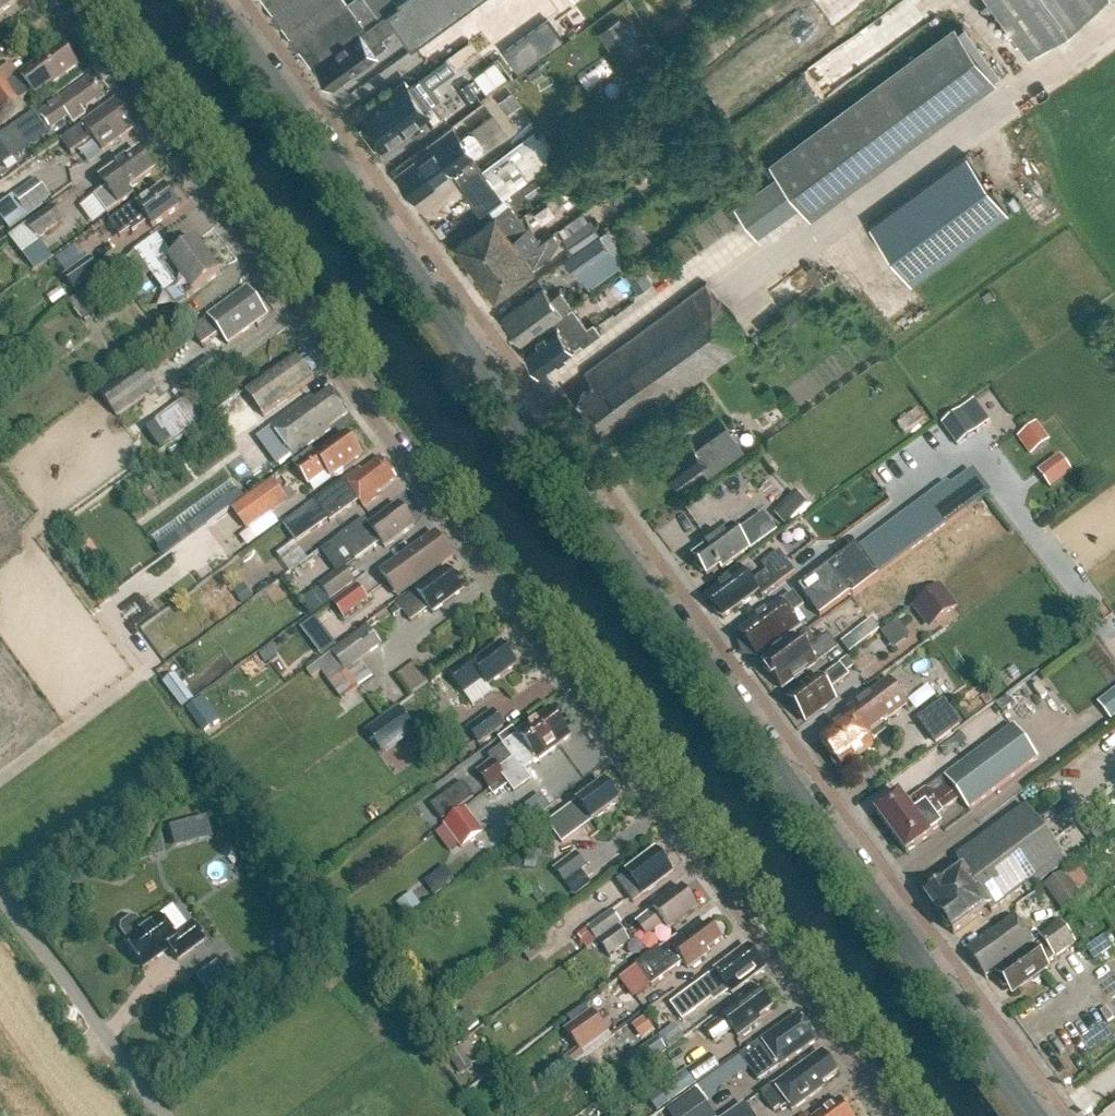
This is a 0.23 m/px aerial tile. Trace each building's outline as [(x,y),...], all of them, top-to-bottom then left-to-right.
[(21,0),(0,0),(0,15),(21,0)] [(288,10),(281,15),(333,87),(378,55),(376,54),(388,45),(383,38),(398,28),(412,48),(478,0),(398,0),(400,3),(380,17),(368,0),(352,0),(348,3),(345,0),(280,0),(288,10)] [(1031,55),(1107,0),(990,0),(1031,55)] [(676,43),(694,32),(681,13),(664,24),(676,43)] [(500,44),(512,67),(560,42),(548,19),(500,44)] [(623,64),(642,52),(620,19),(602,31),(623,64)] [(939,39),(979,92),(997,79),(958,25),(939,39)] [(471,32),(449,47),(452,51),(462,66),(482,52),(484,51),(471,32)] [(34,96),(36,100),(78,69),(61,47),(20,78),(21,79),(9,88),(0,75),(0,126),(24,108),(22,105),(34,96)] [(925,132),(944,118),(904,65),(885,78),(925,132)] [(429,112),(427,110),(430,108),(442,98),(427,77),(425,74),(409,85),(406,82),(359,117),(382,147),(411,125),(416,126),(421,122),(422,118),(429,112)] [(38,115),(50,131),(68,119),(73,126),(87,116),(83,111),(103,97),(89,78),(38,115)] [(136,130),(115,102),(61,142),(71,155),(94,138),(105,152),(136,130)] [(432,149),(396,175),(415,201),(451,175),(480,215),(503,197),(483,169),(474,158),(483,151),(485,142),(479,134),(470,132),(461,139),(453,128),(430,146),(432,149)] [(483,169),(503,197),(557,158),(536,130),(483,169)] [(847,189),(808,135),(771,163),(803,208),(810,217),(847,189)] [(107,216),(133,196),(129,191),(155,172),(140,152),(100,182),(106,189),(94,198),(107,216)] [(966,155),(870,226),(912,283),(1009,212),(966,155)] [(50,198),(37,180),(12,199),(25,216),(50,198)] [(524,190),(531,200),(544,190),(537,180),(524,190)] [(134,234),(149,223),(154,229),(180,209),(164,188),(139,208),(137,204),(111,224),(122,239),(132,231),(134,234)] [(560,209),(552,199),(544,205),(551,215),(560,209)] [(551,215),(544,205),(541,207),(548,217),(551,215)] [(504,228),(520,217),(511,206),(498,215),(497,214),(457,244),(469,259),(506,232),(504,228)] [(27,225),(10,238),(23,256),(40,244),(37,241),(63,221),(52,207),(27,226),(27,225)] [(506,232),(469,259),(477,270),(473,272),(480,282),(484,279),(485,281),(523,253),(524,255),(539,244),(528,229),(520,217),(504,228),(506,232)] [(590,219),(563,238),(574,254),(601,235),(590,219)] [(523,253),(485,281),(496,296),(549,257),(552,255),(560,241),(554,233),(549,236),(539,244),(524,255),(523,253)] [(601,235),(574,254),(565,260),(576,276),(580,273),(590,288),(622,265),(601,235)] [(151,273),(166,294),(176,287),(187,301),(221,276),(196,242),(172,259),(157,238),(122,264),(137,283),(151,273)] [(62,271),(83,256),(74,243),(53,259),(62,271)] [(65,278),(75,292),(101,273),(91,259),(65,278)] [(639,267),(627,276),(639,294),(652,285),(639,267)] [(652,413),(749,342),(706,284),(586,373),(595,385),(578,397),(603,431),(625,415),(629,420),(647,407),(652,413)] [(552,319),(554,322),(573,308),(561,292),(552,298),(544,287),(501,318),(520,343),(552,319)] [(60,289),(48,298),(53,305),(66,296),(60,289)] [(79,319),(96,307),(84,289),(66,301),(79,319)] [(268,318),(248,290),(191,332),(202,348),(220,335),(228,346),(268,318)] [(784,316),(789,324),(804,313),(798,305),(784,316)] [(588,327),(573,308),(554,322),(556,324),(523,348),(533,361),(533,365),(536,369),(540,370),(542,373),(581,344),(584,346),(601,333),(594,323),(588,327)] [(186,403),(187,402),(201,392),(197,386),(219,370),(210,358),(188,374),(189,375),(174,386),(184,400),(186,403)] [(246,395),(264,419),(314,381),(296,358),(246,395)] [(139,363),(98,392),(117,418),(157,389),(139,363)] [(280,442),(293,459),(331,431),(329,428),(348,414),(331,390),(315,402),(311,397),(270,428),(274,433),(269,436),(276,445),(280,442)] [(202,422),(187,402),(186,403),(184,400),(156,421),(158,423),(146,431),(161,451),(202,422)] [(987,425),(971,404),(941,426),(957,448),(987,425)] [(918,410),(898,425),(905,435),(925,420),(918,410)] [(1048,439),(1036,423),(1018,437),(1024,445),(1029,442),(1035,449),(1048,439)] [(728,424),(696,447),(690,439),(660,462),(677,485),(703,466),(709,475),(746,449),(728,424)] [(361,458),(345,436),(316,457),(312,452),(293,466),(308,487),(327,474),(331,480),(361,458)] [(1038,471),(1051,488),(1071,472),(1059,456),(1038,471)] [(360,468),(316,501),(305,509),(319,527),(329,520),(331,522),(360,501),(365,508),(381,497),(378,493),(396,480),(382,460),(363,473),(360,468)] [(879,578),(991,496),(973,471),(950,488),(947,484),(857,550),(856,549),(799,590),(820,619),(849,598),(853,599),(880,579),(879,578)] [(247,531),(288,502),(273,481),(232,510),(247,531)] [(232,493),(225,498),(232,507),(239,502),(232,493)] [(796,515),(784,504),(773,515),(785,526),(796,515)] [(381,544),(385,550),(414,528),(398,506),(369,528),(364,520),(339,539),(356,562),(381,544)] [(719,569),(721,573),(754,549),(777,531),(769,521),(743,540),(732,527),(704,548),(706,551),(694,560),(696,563),(696,566),(702,575),(705,575),(707,578),(719,569)] [(453,559),(436,535),(380,575),(398,599),(453,559)] [(290,540),(274,554),(289,571),(305,557),(290,540)] [(90,544),(80,551),(92,568),(102,561),(90,544)] [(759,594),(763,599),(795,575),(780,553),(761,567),(766,573),(751,584),(740,569),(725,580),(728,584),(707,599),(723,621),(759,594)] [(331,602),(355,583),(344,568),(320,586),(331,602)] [(446,571),(390,613),(394,619),(402,613),(411,624),(429,610),(432,615),(462,593),(446,571)] [(344,619),(369,601),(357,585),(333,604),(344,619)] [(959,608),(941,585),(912,608),(929,631),(959,608)] [(245,586),(235,596),(244,605),(254,595),(245,586)] [(803,608),(793,595),(740,635),(758,659),(800,627),(792,617),(803,608)] [(901,644),(903,647),(926,632),(910,607),(895,617),(908,639),(901,644)] [(828,623),(843,641),(861,626),(846,608),(828,623)] [(303,669),(334,644),(308,612),(244,665),(252,675),(277,654),(288,668),(296,661),(303,669)] [(877,632),(891,650),(907,637),(893,620),(877,632)] [(368,626),(331,653),(331,654),(307,672),(312,679),(321,673),(342,701),(373,678),(361,662),(382,646),(368,626)] [(864,628),(842,644),(850,655),(872,638),(864,628)] [(782,690),(837,650),(827,636),(816,644),(807,632),(763,665),(782,690)] [(483,681),(489,688),(517,667),(501,646),(474,665),(470,659),(448,675),(464,695),(483,681)] [(840,666),(820,681),(819,678),(789,700),(806,723),(836,702),(830,693),(849,678),(847,675),(854,669),(847,659),(839,665),(840,666)] [(430,681),(416,662),(398,676),(412,694),(430,681)] [(163,684),(175,699),(187,691),(176,675),(163,684)] [(842,772),(875,748),(867,737),(906,707),(890,685),(850,715),(852,717),(819,741),(832,760),(831,764),(835,769),(840,770),(842,772)] [(1098,703),(1111,721),(1114,718),(1114,691),(1098,703)] [(221,721),(203,697),(187,710),(204,734),(221,721)] [(382,722),(397,744),(416,731),(400,709),(382,722)] [(493,710),(467,730),(479,746),(505,726),(493,710)] [(561,725),(551,711),(517,736),(518,737),(490,758),(492,762),(477,773),(484,783),(561,725)] [(571,738),(561,725),(484,783),(490,792),(505,780),(515,794),(531,782),(524,772),(537,762),(538,763),(571,738)] [(907,855),(943,828),(936,820),(944,814),(943,812),(959,800),(968,812),(1038,760),(1014,728),(945,780),(944,778),(927,791),(926,790),(914,799),(908,804),(900,794),(875,813),(907,855)] [(944,755),(965,741),(959,732),(938,747),(944,755)] [(440,779),(444,770),(435,766),(431,775),(440,779)] [(457,810),(474,798),(464,784),(447,796),(457,810)] [(619,803),(604,784),(575,806),(574,806),(548,826),(562,845),(578,834),(574,829),(589,819),(592,823),(619,803)] [(529,826),(544,815),(535,803),(520,814),(529,826)] [(444,823),(455,838),(462,848),(484,832),(466,807),(444,823)] [(1026,807),(959,857),(965,871),(944,886),(942,883),(931,892),(933,895),(930,897),(943,914),(957,933),(989,910),(992,913),(1024,889),(1027,894),(1068,864),(1026,807)] [(154,821),(138,826),(142,840),(158,835),(154,821)] [(554,870),(566,885),(588,869),(576,853),(554,870)] [(634,905),(673,875),(656,853),(617,883),(634,905)] [(433,896),(453,878),(442,865),(422,883),(433,896)] [(1081,899),(1062,874),(1044,887),(1062,912),(1081,899)] [(538,885),(529,892),(537,902),(546,895),(538,885)] [(647,939),(664,926),(669,933),(699,911),(683,890),(636,925),(647,939)] [(126,941),(123,943),(142,970),(169,951),(177,962),(204,943),(191,926),(187,929),(172,907),(142,929),(136,920),(130,919),(120,926),(120,932),(126,941)] [(612,912),(587,930),(588,930),(578,938),(587,950),(622,925),(612,912)] [(985,980),(1034,944),(1016,919),(967,954),(985,980)] [(1039,940),(1042,944),(998,976),(1013,997),(1031,984),(1035,985),(1041,981),(1041,977),(1044,975),(1041,971),(1076,945),(1061,924),(1039,940)] [(710,926),(696,936),(694,934),(664,956),(658,949),(636,966),(652,988),(683,964),(688,970),(709,954),(707,952),(721,941),(710,926)] [(619,928),(598,943),(609,959),(630,943),(619,928)] [(520,950),(530,963),(540,955),(530,942),(520,950)] [(727,989),(732,995),(764,971),(748,949),(682,997),(695,1014),(727,989)] [(193,973),(204,996),(228,985),(217,962),(193,973)] [(751,1028),(760,1022),(759,1020),(772,1010),(760,994),(747,1004),(745,1002),(707,1030),(716,1043),(732,1030),(738,1038),(740,1037),(744,1039),(751,1033),(751,1028)] [(402,1006),(407,1012),(417,1004),(413,998),(402,1006)] [(469,1011),(454,1023),(464,1036),(479,1025),(469,1011)] [(592,1012),(565,1033),(579,1051),(568,1059),(574,1067),(613,1038),(609,1034),(592,1012)] [(769,1052),(780,1068),(817,1042),(799,1017),(737,1061),(744,1070),(769,1052)] [(641,1040),(654,1031),(644,1018),(632,1027),(641,1040)] [(657,1035),(666,1047),(681,1036),(673,1024),(657,1035)] [(472,1066),(481,1060),(468,1039),(458,1045),(461,1049),(472,1066)] [(646,1067),(661,1055),(651,1042),(636,1053),(646,1067)] [(472,1067),(472,1066),(461,1049),(449,1058),(460,1075),(472,1067)] [(821,1054),(776,1088),(774,1086),(761,1096),(775,1114),(788,1104),(794,1113),(820,1093),(818,1090),(837,1075),(821,1054)] [(710,1055),(688,1071),(697,1085),(720,1069),(710,1055)] [(841,1102),(822,1115),(852,1115),(841,1102)] [(708,1106),(693,1115),(715,1115),(708,1106)]
